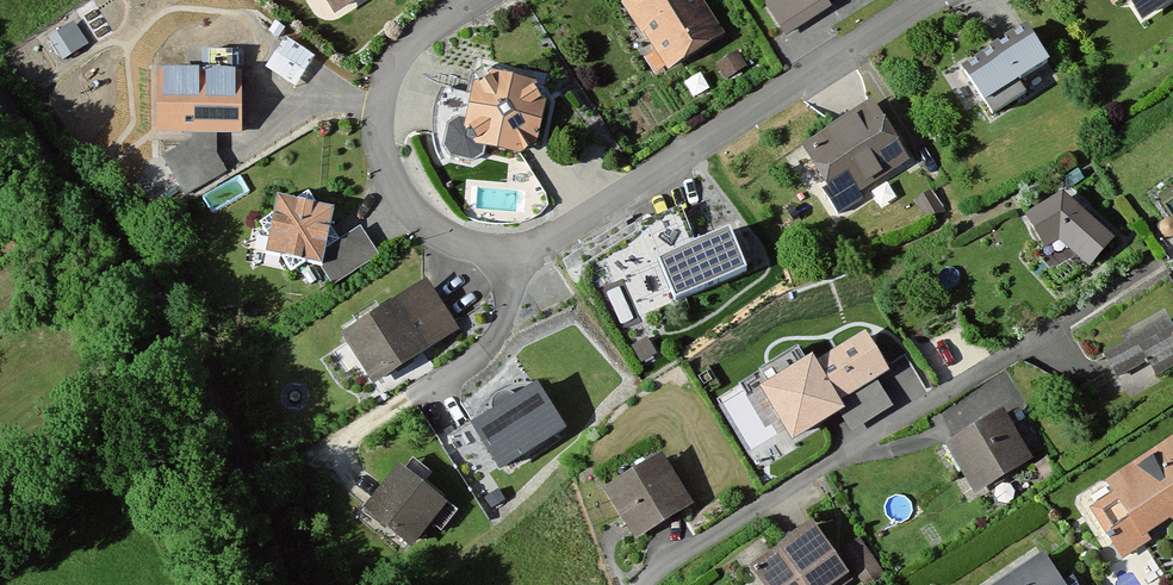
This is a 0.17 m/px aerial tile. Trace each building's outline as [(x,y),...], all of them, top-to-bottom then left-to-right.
[(343,14),(366,0),(334,0),(343,14)] [(706,0),(636,0),(631,3),(676,71),(730,36),(706,0)] [(786,37),(832,8),(827,0),(762,0),(786,37)] [(1142,15),(1166,0),(1133,0),(1142,15)] [(1029,18),(965,55),(993,103),(1057,67),(1029,18)] [(298,81),(320,50),(290,30),(269,61),(298,81)] [(526,75),(489,67),(473,77),(465,117),(458,116),(447,123),(443,146),(450,158),(472,162),(483,155),(484,148),(520,155),(537,145),(546,98),(526,75)] [(156,75),(156,134),(204,134),(241,134),(241,75),(156,75)] [(888,98),(812,140),(841,194),(918,152),(888,98)] [(163,158),(185,196),(226,172),(204,134),(163,158)] [(219,205),(251,185),(242,170),(210,190),(219,205)] [(1064,193),(1026,215),(1045,248),(1059,241),(1090,267),(1114,239),(1064,193)] [(333,210),(279,199),(268,254),(322,265),(325,250),(333,210)] [(340,240),(325,250),(322,265),(333,284),(378,255),(360,228),(340,240)] [(730,233),(659,262),(676,302),(746,272),(730,233)] [(433,283),(346,334),(377,386),(463,334),(433,283)] [(1104,353),(1117,378),(1147,362),(1155,376),(1172,366),(1172,327),(1168,318),(1104,353)] [(837,405),(888,373),(864,335),(817,364),(814,360),(761,393),(792,443),(841,412),(837,405)] [(648,339),(632,348),(641,363),(656,354),(648,339)] [(538,387),(471,429),(499,474),(567,433),(538,387)] [(1002,414),(948,448),(978,495),(1032,461),(1002,414)] [(1091,512),(1123,558),(1172,524),(1172,442),(1107,486),(1114,496),(1091,512)] [(661,457),(605,494),(636,540),(692,504),(661,457)] [(456,512),(400,467),(363,512),(411,551),(433,524),(441,530),(456,512)] [(499,490),(486,498),(492,508),(505,500),(499,490)] [(752,570),(762,584),(847,584),(852,582),(815,528),(752,570)] [(863,532),(843,546),(863,575),(883,562),(863,532)] [(1001,584),(1061,584),(1043,558),(1001,584)]
